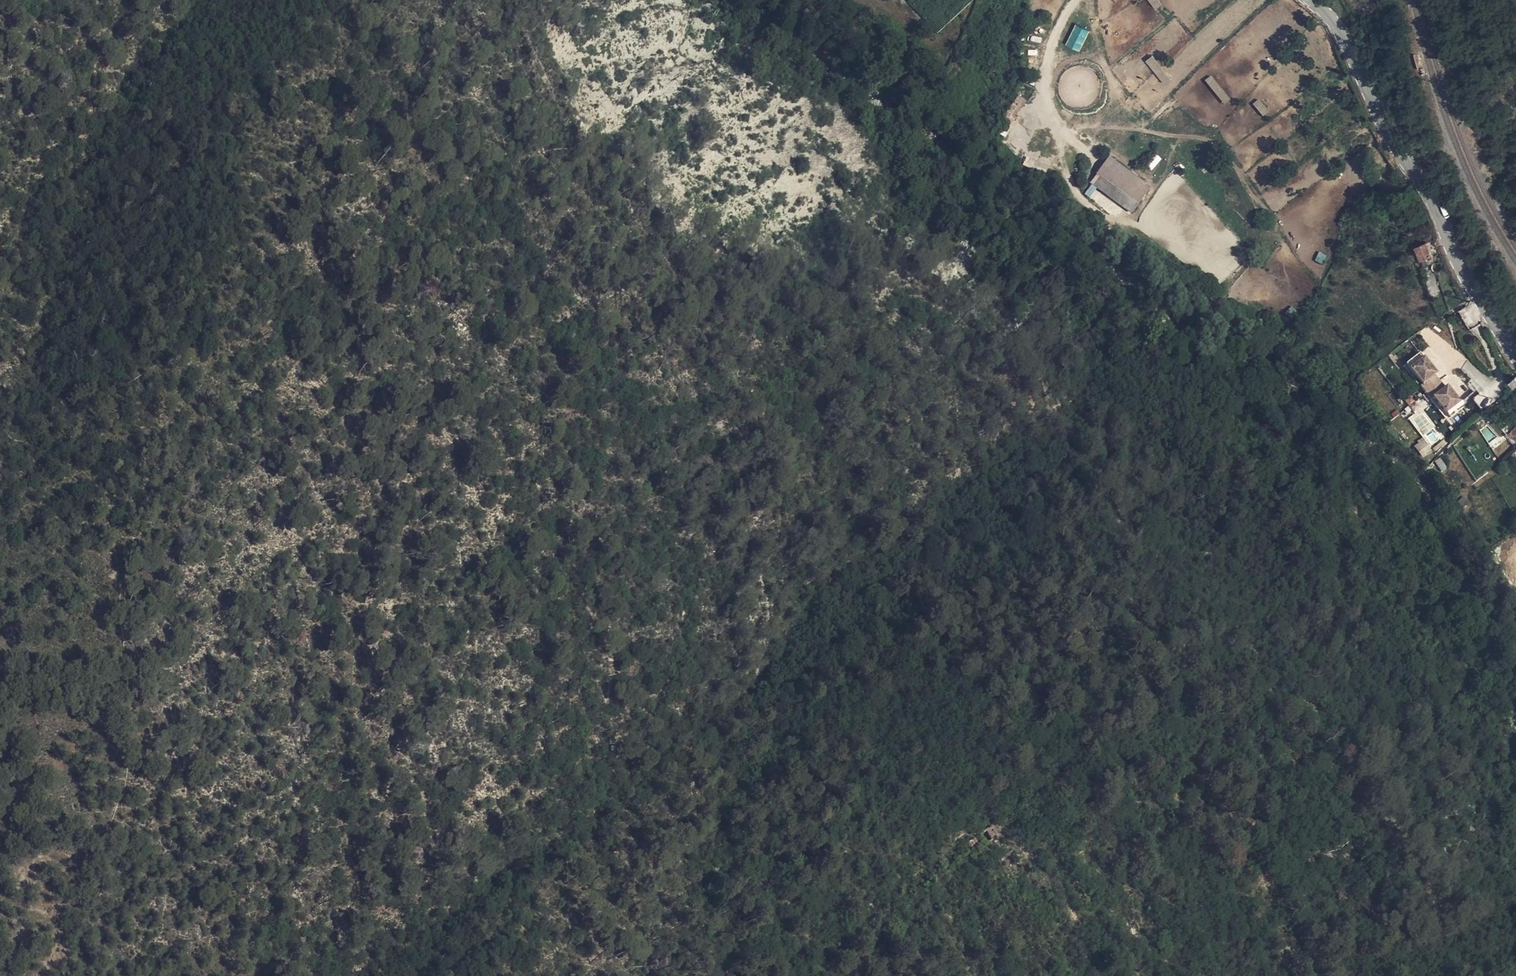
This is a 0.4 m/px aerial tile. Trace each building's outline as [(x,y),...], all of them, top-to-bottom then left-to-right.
[(1155,8),(1162,4),(1159,0),(1149,0),(1155,8)] [(1080,52),(1088,30),(1074,25),(1065,46),(1080,52)] [(1146,60),(1164,84),(1170,79),(1151,56),(1146,60)] [(1230,102),(1213,78),(1206,83),(1224,106),(1230,102)] [(1024,101),(1017,96),(1001,122),(1008,127),(1024,101)] [(1127,195),(1138,203),(1150,188),(1111,159),(1099,175),(1122,191),(1114,201),(1120,205),(1127,195)] [(1054,174),(1023,162),(1021,169),(1051,182),(1054,174)] [(1099,175),(1092,185),(1114,201),(1122,191),(1099,175)] [(1131,214),(1138,203),(1127,195),(1120,205),(1131,214)] [(1426,256),(1435,253),(1440,252),(1437,239),(1417,245),(1420,257),(1426,256)] [(1429,266),(1438,263),(1435,253),(1426,256),(1429,266)] [(1460,316),(1468,319),(1470,310),(1462,308),(1460,316)] [(1407,366),(1411,371),(1421,362),(1417,357),(1407,366)] [(1421,362),(1411,371),(1425,386),(1422,389),(1432,401),(1434,399),(1447,415),(1457,406),(1445,391),(1444,392),(1434,380),(1435,379),(1421,362)] [(1514,387),(1515,385),(1515,372),(1515,371),(1507,378),(1514,387)] [(1415,396),(1409,402),(1412,405),(1414,408),(1420,403),(1415,396)] [(1457,406),(1447,415),(1452,420),(1462,411),(1457,406)] [(1504,417),(1495,424),(1505,437),(1508,434),(1515,443),(1515,442),(1515,425),(1513,428),(1504,417)] [(1413,445),(1423,458),(1432,451),(1422,438),(1413,445)] [(1440,457),(1434,461),(1441,472),(1447,468),(1440,457)] [(1507,539),(1491,550),(1515,586),(1515,552),(1507,539)] [(988,841),(1001,835),(996,826),(984,832),(988,841)] [(1149,940),(1143,945),(1148,951),(1154,947),(1149,940)]
